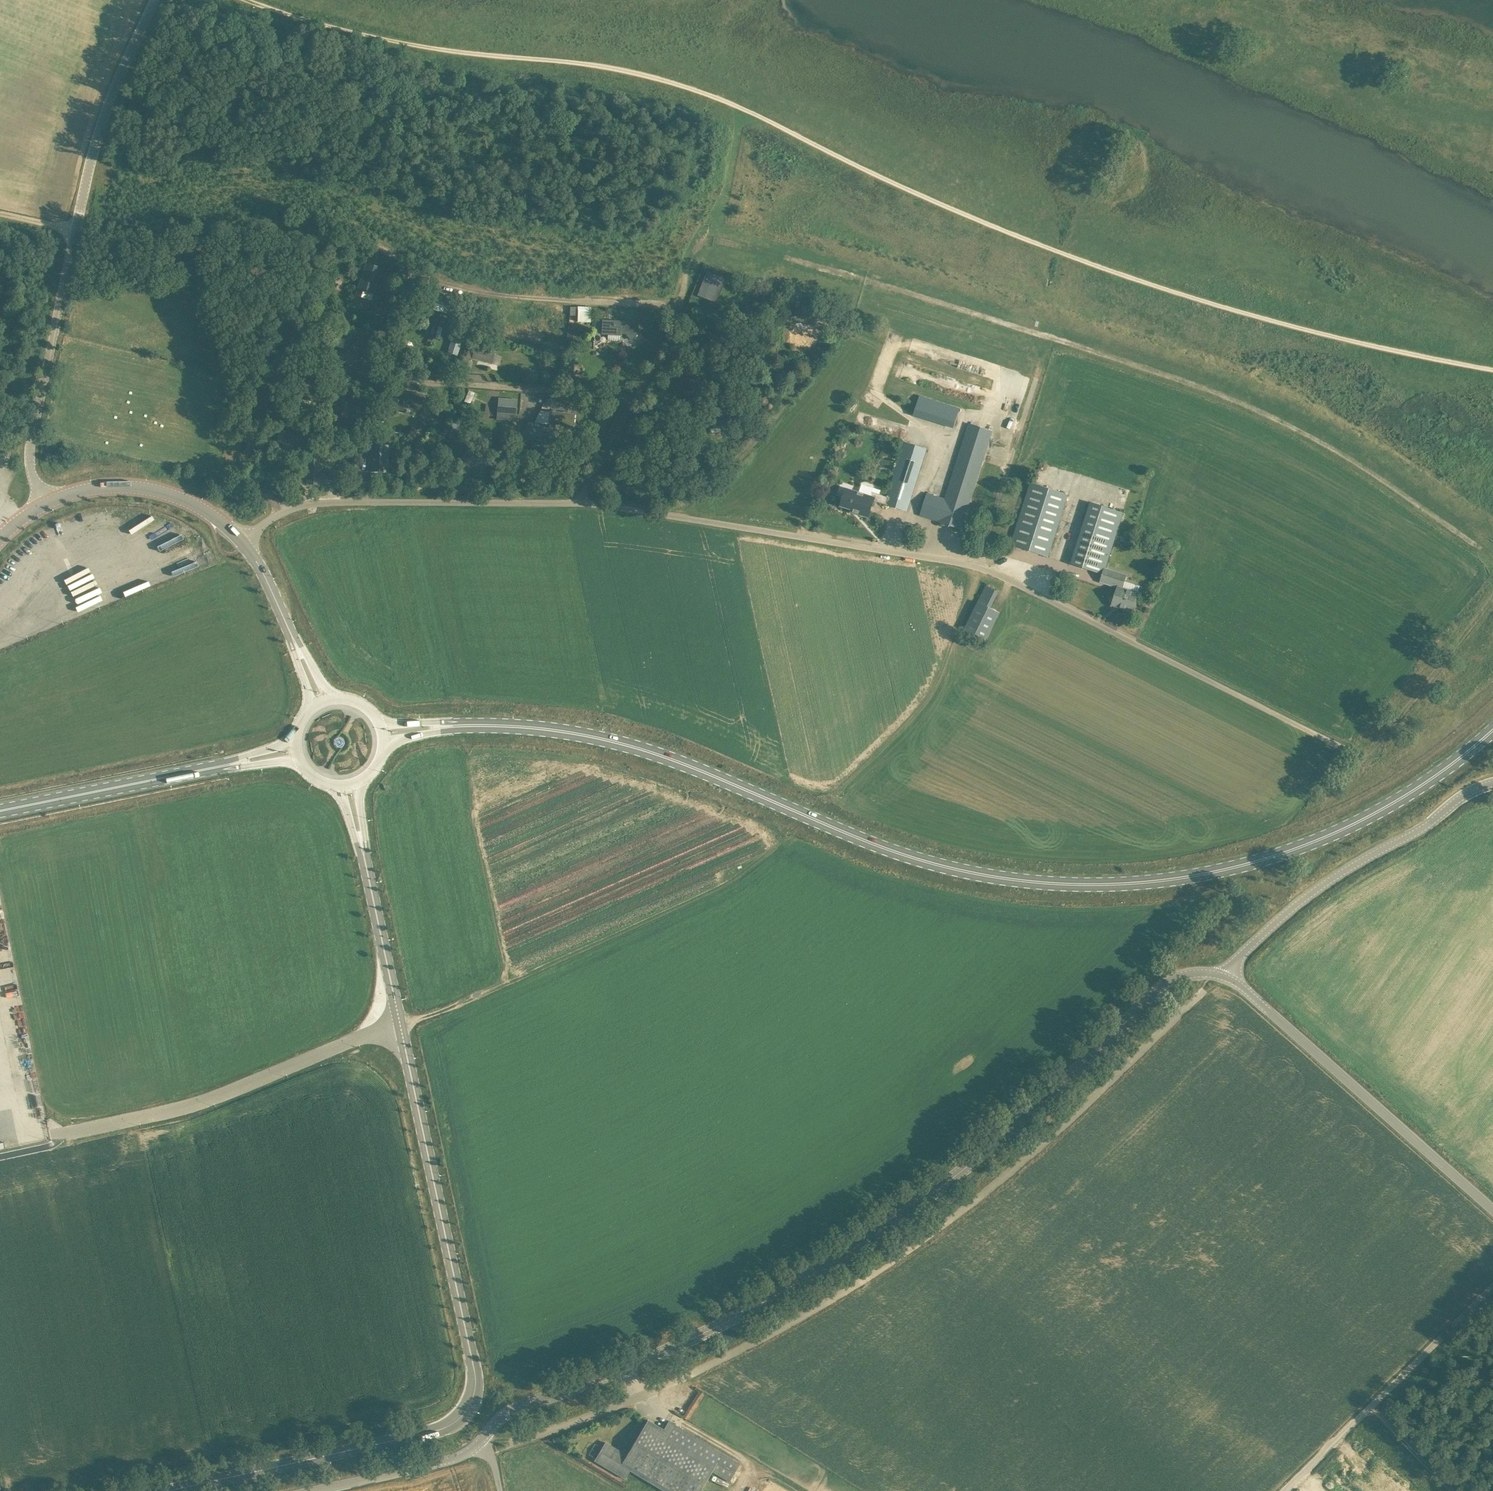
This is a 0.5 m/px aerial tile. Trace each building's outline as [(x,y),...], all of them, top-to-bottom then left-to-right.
[(697,295),(716,303),(716,302),(711,300),(720,277),(725,279),(725,278),(706,271),(697,295)] [(450,313),(452,307),(442,304),(441,310),(450,313)] [(375,305),(371,319),(382,322),(386,309),(375,305)] [(578,321),(592,321),(592,306),(570,305),(570,314),(578,315),(578,321)] [(440,311),(422,307),(419,320),(436,324),(440,311)] [(396,308),(388,323),(395,327),(403,312),(396,308)] [(621,321),(603,320),(602,333),(620,335),(620,333),(626,333),(631,339),(640,332),(638,329),(638,322),(626,321),(626,326),(621,326),(621,321)] [(812,341),(812,327),(791,326),(791,340),(812,341)] [(379,333),(370,349),(376,353),(389,333),(381,328),(377,331),(379,333)] [(448,352),(457,354),(462,337),(454,334),(448,352)] [(470,344),(469,350),(466,360),(470,361),(471,358),(472,358),(473,356),(492,361),(495,351),(470,344)] [(310,363),(312,356),(305,355),(303,362),(310,363)] [(563,375),(569,377),(570,372),(572,372),(573,364),(572,364),(573,360),(567,359),(563,375)] [(691,396),(699,382),(690,377),(685,386),(682,385),(679,390),(688,395),(691,396)] [(302,382),(298,397),(311,400),(315,385),(302,382)] [(464,400),(471,402),(473,391),(467,390),(464,400)] [(398,391),(397,401),(397,406),(421,409),(423,394),(405,392),(399,392),(399,391),(398,391)] [(960,409),(920,396),(914,415),(954,428),(960,409)] [(498,409),(516,410),(517,400),(499,399),(498,409)] [(549,427),(555,428),(565,429),(566,421),(573,422),(574,414),(551,411),(550,421),(549,427)] [(283,423),(284,415),(275,413),(273,421),(283,423)] [(728,414),(709,414),(709,426),(728,426),(728,414)] [(938,521),(957,527),(962,529),(993,431),(969,423),(946,498),(927,492),(920,515),(938,521)] [(455,438),(458,430),(451,428),(448,435),(455,438)] [(507,431),(507,440),(531,441),(532,438),(541,439),(542,428),(533,428),(532,434),(523,433),(523,432),(507,431)] [(303,435),(280,431),(278,440),(301,445),(303,435)] [(686,436),(686,437),(686,443),(686,448),(697,448),(697,436),(686,436)] [(905,442),(888,497),(886,504),(907,511),(927,449),(905,442)] [(370,444),(370,470),(389,471),(389,445),(370,444)] [(543,467),(543,450),(532,451),(532,467),(543,467)] [(319,471),(318,458),(308,458),(308,483),(318,484),(318,482),(343,482),(342,471),(319,471)] [(1011,544),(1048,556),(1068,494),(1031,482),(1011,544)] [(885,504),(886,504),(888,497),(874,493),(873,497),(846,488),(841,505),(857,510),(856,513),(869,517),(874,500),(885,504)] [(1090,501),(1074,554),(1071,564),(1103,574),(1105,567),(1106,567),(1124,512),(1090,501)] [(162,562),(158,564),(157,564),(158,564),(164,578),(168,577),(170,576),(180,573),(180,563),(174,564),(163,568),(162,564),(173,563),(172,559),(181,559),(182,561),(183,571),(188,569),(177,542),(178,557),(174,558),(173,558),(162,562)] [(1105,567),(1103,574),(1101,581),(1118,587),(1112,605),(1113,605),(1113,603),(1119,604),(1118,606),(1133,611),(1139,592),(1123,586),(1127,574),(1106,567),(1105,567)] [(73,589),(77,599),(102,589),(98,579),(73,589)] [(982,593),(994,599),(998,591),(986,586),(982,593)] [(1000,611),(990,606),(979,600),(965,629),(986,640),(1000,611)] [(641,1431),(627,1455),(605,1442),(594,1460),(625,1478),(630,1470),(666,1490),(700,1490),(712,1471),(730,1481),(740,1463),(668,1420),(664,1429),(648,1419),(641,1431)]
